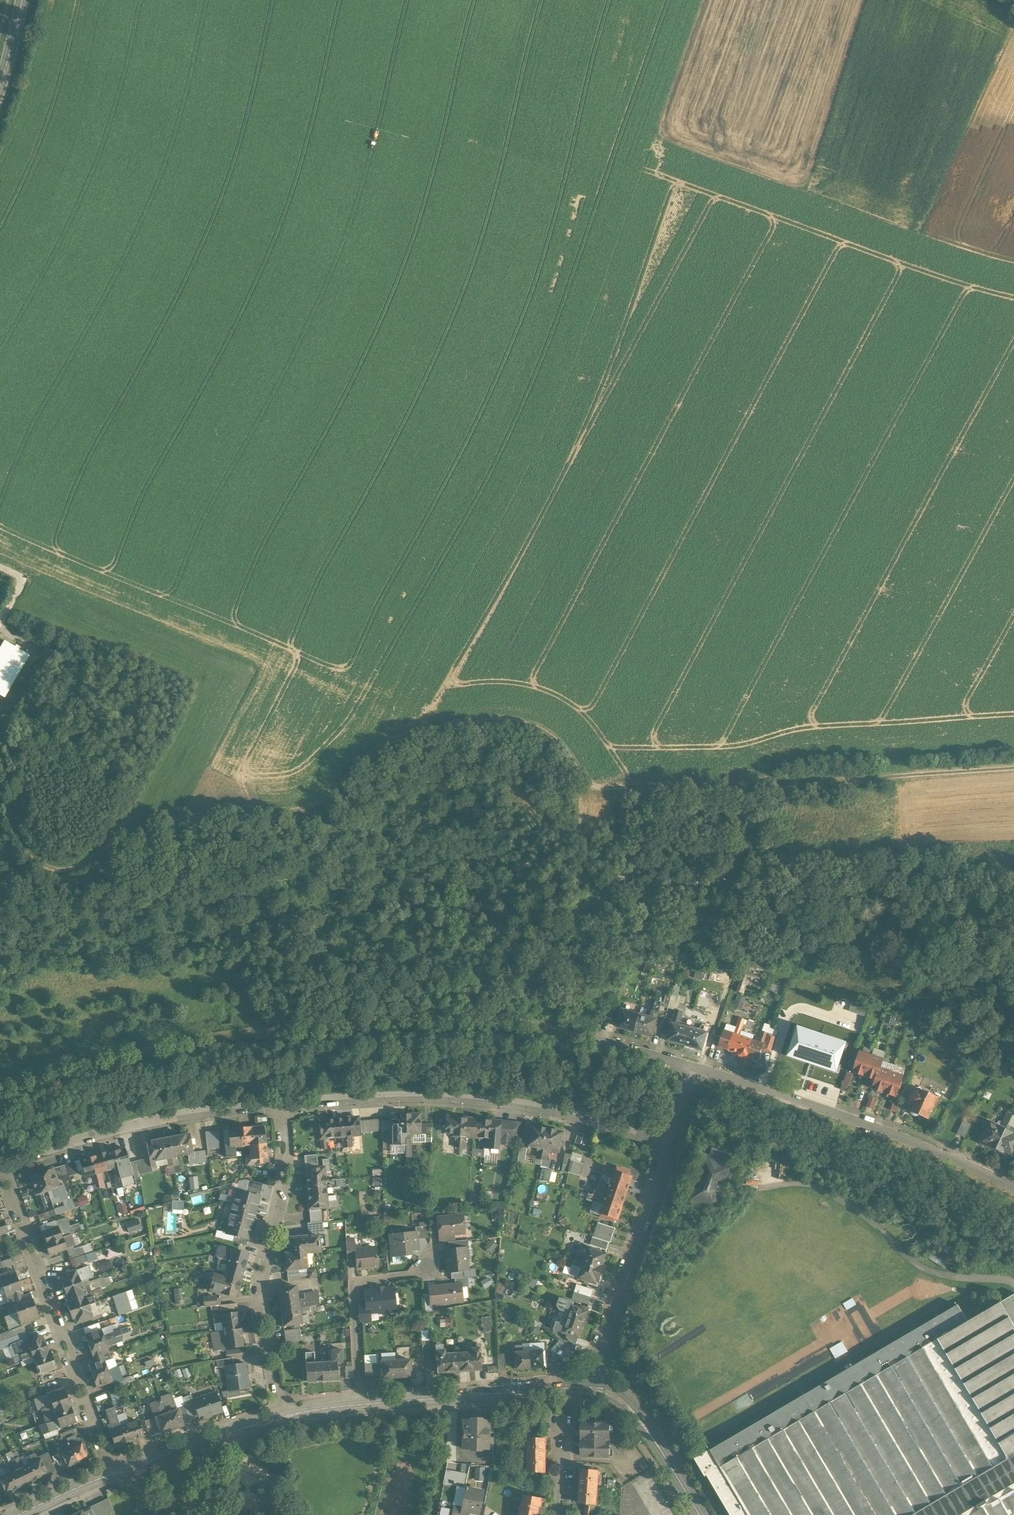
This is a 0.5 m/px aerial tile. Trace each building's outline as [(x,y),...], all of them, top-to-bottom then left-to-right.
[(4,698),(29,656),(4,641),(0,648),(0,695),(4,698)] [(17,851),(0,848),(0,858),(7,859),(7,856),(16,857),(17,851)] [(750,961),(748,967),(760,971),(762,965),(750,961)] [(715,981),(718,970),(698,965),(695,976),(715,981)] [(666,991),(663,1002),(661,1002),(660,1006),(668,1008),(672,993),(666,991)] [(738,994),(734,1008),(743,1010),(747,996),(738,994)] [(870,1006),(852,1000),(849,1011),(866,1017),(870,1006)] [(659,1008),(653,1007),(651,1017),(656,1019),(659,1008)] [(622,1010),(620,1015),(618,1022),(617,1027),(634,1032),(639,1014),(622,1010)] [(651,1017),(639,1014),(634,1032),(652,1036),(653,1031),(655,1024),(657,1019),(656,1019),(651,1017)] [(672,1023),(670,1028),(667,1027),(665,1035),(668,1036),(667,1041),(684,1045),(689,1028),(678,1025),(672,1023)] [(737,1023),(733,1034),(739,1036),(742,1025),(737,1023)] [(846,1043),(797,1026),(787,1056),(836,1073),(846,1043)] [(700,1031),(689,1028),(684,1045),(702,1050),(703,1045),(706,1046),(708,1039),(705,1038),(706,1033),(700,1031)] [(851,1041),(853,1032),(841,1029),(838,1038),(851,1041)] [(724,1031),(719,1047),(728,1050),(733,1034),(724,1031)] [(767,1033),(762,1031),(758,1042),(763,1044),(767,1033)] [(777,1037),(767,1033),(763,1044),(761,1050),(771,1053),(777,1037)] [(739,1036),(733,1034),(728,1050),(738,1053),(738,1054),(739,1056),(746,1058),(747,1057),(747,1056),(752,1040),(743,1037),(739,1036)] [(752,1040),(747,1056),(758,1060),(761,1050),(763,1044),(758,1042),(752,1040)] [(871,1056),(860,1052),(858,1058),(857,1058),(855,1063),(856,1064),(853,1072),(864,1076),(871,1056)] [(988,1054),(982,1052),(977,1064),(984,1066),(988,1054)] [(871,1056),(864,1076),(876,1080),(879,1069),(880,1069),(883,1060),(871,1056)] [(1007,1062),(1000,1063),(1001,1072),(1008,1071),(1007,1062)] [(996,1066),(990,1063),(985,1073),(991,1076),(996,1066)] [(880,1069),(879,1069),(876,1080),(873,1089),(884,1093),(891,1073),(880,1069)] [(958,1069),(953,1078),(958,1081),(963,1071),(958,1069)] [(853,1073),(847,1071),(845,1079),(850,1081),(853,1073)] [(902,1076),(891,1073),(884,1093),(895,1096),(898,1088),(899,1088),(901,1083),(900,1083),(902,1076)] [(973,1076),(968,1078),(966,1082),(968,1087),(972,1088),(977,1087),(979,1082),(977,1078),(973,1076)] [(938,1097),(916,1088),(908,1106),(912,1108),(910,1111),(911,1112),(911,1113),(912,1115),(913,1116),(914,1117),(916,1117),(917,1116),(919,1115),(928,1119),(938,1097)] [(876,1098),(870,1096),(866,1107),(872,1109),(876,1098)] [(900,1100),(895,1098),(891,1109),(896,1111),(900,1100)] [(419,1124),(419,1114),(405,1115),(405,1134),(411,1134),(419,1134),(419,1124)] [(1012,1116),(1007,1114),(1003,1123),(1005,1124),(1003,1129),(1006,1130),(1012,1116)] [(405,1115),(391,1115),(391,1121),(391,1133),(391,1134),(405,1134),(405,1115)] [(1012,1116),(1006,1130),(1009,1131),(1011,1127),(1013,1128),(1013,1126),(1013,1117),(1012,1116)] [(358,1117),(345,1118),(346,1136),(351,1136),(359,1135),(358,1117)] [(462,1118),(448,1117),(447,1133),(453,1133),(453,1136),(456,1136),(461,1137),(462,1118)] [(345,1118),(332,1120),(334,1138),(342,1137),(346,1136),(345,1118)] [(475,1119),(462,1118),(461,1137),(466,1137),(473,1138),(475,1119)] [(382,1121),(382,1119),(362,1120),(363,1133),(382,1131),(382,1121)] [(487,1120),(475,1119),(473,1138),(480,1138),(485,1139),(487,1120)] [(332,1120),(319,1121),(320,1139),(325,1138),(334,1138),(332,1120)] [(501,1121),(487,1120),(485,1139),(490,1139),(493,1139),(493,1137),(500,1137),(501,1121)] [(391,1121),(382,1121),(382,1131),(382,1133),(391,1133),(391,1121)] [(970,1125),(962,1121),(957,1133),(964,1137),(970,1125)] [(515,1123),(503,1122),(502,1133),(512,1135),(515,1123)] [(520,1124),(515,1123),(512,1135),(512,1137),(518,1138),(520,1124)] [(1003,1129),(990,1123),(983,1138),(982,1138),(981,1141),(982,1144),(985,1146),(986,1146),(996,1150),(1006,1130),(1003,1129)] [(419,1124),(419,1134),(411,1134),(411,1143),(425,1143),(425,1138),(425,1124),(419,1124)] [(259,1127),(252,1128),(252,1127),(251,1127),(253,1145),(250,1145),(250,1148),(258,1147),(257,1144),(265,1144),(264,1132),(265,1131),(265,1128),(262,1126),(259,1126),(259,1127)] [(548,1129),(533,1126),(529,1146),(539,1148),(544,1149),(548,1129)] [(251,1127),(240,1128),(241,1146),(250,1145),(253,1145),(251,1127)] [(240,1128),(233,1129),(233,1130),(228,1130),(229,1144),(229,1147),(235,1147),(241,1146),(240,1128)] [(563,1132),(548,1129),(544,1149),(549,1150),(559,1152),(560,1147),(563,1147),(564,1143),(561,1142),(563,1132)] [(1006,1130),(996,1150),(1007,1155),(1007,1156),(1010,1158),(1013,1157),(1013,1156),(1013,1134),(1009,1131),(1006,1130)] [(215,1131),(206,1132),(207,1150),(217,1149),(215,1131)] [(584,1134),(578,1132),(575,1143),(581,1145),(584,1134)] [(512,1135),(502,1133),(502,1137),(504,1138),(504,1143),(510,1145),(512,1137),(512,1135)] [(184,1135),(178,1136),(177,1136),(181,1156),(187,1155),(193,1153),(193,1152),(189,1134),(184,1135)] [(405,1134),(391,1134),(392,1146),(405,1146),(405,1134)] [(177,1136),(168,1138),(171,1158),(172,1158),(178,1157),(181,1156),(177,1136)] [(168,1138),(158,1140),(162,1160),(165,1159),(171,1158),(168,1138)] [(158,1140),(151,1142),(146,1143),(149,1159),(150,1162),(155,1161),(162,1160),(158,1140)] [(235,1147),(229,1147),(229,1144),(225,1145),(226,1149),(226,1157),(236,1156),(235,1147)] [(265,1144),(257,1144),(258,1147),(250,1148),(250,1155),(251,1160),(256,1159),(262,1159),(266,1158),(265,1144)] [(702,1152),(688,1200),(695,1202),(691,1213),(709,1218),(712,1207),(723,1210),(732,1181),(737,1163),(728,1161),(730,1152),(712,1147),(710,1155),(702,1152)] [(527,1149),(520,1148),(518,1160),(524,1161),(527,1149)] [(124,1149),(113,1152),(117,1168),(129,1165),(124,1149)] [(205,1151),(193,1152),(193,1153),(194,1159),(188,1160),(189,1164),(195,1163),(206,1162),(205,1151)] [(113,1152),(107,1154),(107,1153),(102,1154),(106,1171),(112,1169),(117,1168),(113,1152)] [(569,1166),(571,1155),(565,1153),(563,1165),(569,1166)] [(572,1153),(571,1155),(569,1166),(568,1172),(580,1176),(582,1164),(579,1163),(581,1155),(572,1153)] [(102,1154),(97,1156),(91,1158),(95,1174),(100,1172),(106,1171),(102,1154)] [(317,1155),(304,1156),(305,1169),(316,1168),(318,1165),(317,1155)] [(91,1158),(80,1161),(84,1177),(90,1175),(95,1174),(91,1158)] [(149,1159),(137,1161),(139,1175),(152,1172),(151,1167),(150,1162),(149,1159)] [(139,1175),(137,1161),(130,1163),(135,1181),(140,1179),(139,1175)] [(75,1162),(66,1165),(69,1175),(70,1177),(79,1174),(75,1162)] [(66,1165),(59,1167),(63,1178),(69,1175),(66,1165)] [(129,1165),(117,1168),(120,1178),(131,1175),(129,1165)] [(175,1176),(173,1166),(167,1167),(169,1177),(175,1176)] [(316,1168),(305,1169),(306,1183),(307,1183),(325,1181),(324,1181),(325,1181),(324,1172),(324,1167),(322,1167),(316,1168)] [(616,1171),(606,1167),(603,1174),(614,1178),(616,1171)] [(627,1170),(617,1167),(616,1171),(614,1178),(611,1187),(626,1192),(627,1189),(628,1189),(630,1185),(629,1184),(631,1179),(628,1175),(625,1174),(627,1170)] [(53,1170),(42,1173),(48,1191),(53,1189),(58,1188),(58,1187),(53,1170)] [(42,1173),(36,1175),(35,1174),(32,1175),(30,1178),(31,1182),(33,1182),(35,1191),(36,1195),(37,1195),(42,1193),(48,1191),(42,1173)] [(131,1175),(120,1178),(122,1187),(134,1184),(131,1175)] [(382,1175),(370,1177),(370,1184),(382,1183),(382,1175)] [(199,1176),(190,1177),(192,1189),(200,1188),(199,1176)] [(599,1177),(598,1181),(591,1179),(590,1185),(597,1187),(600,1178),(599,1177)] [(262,1184),(249,1181),(247,1186),(261,1190),(262,1184)] [(325,1181),(307,1183),(308,1195),(326,1194),(325,1186),(325,1181)] [(610,1188),(598,1184),(596,1190),(608,1194),(610,1188)] [(64,1185),(58,1187),(58,1188),(53,1189),(56,1198),(61,1197),(62,1200),(68,1198),(64,1185)] [(261,1190),(247,1186),(246,1193),(259,1197),(261,1190)] [(626,1192),(611,1187),(610,1188),(608,1194),(606,1200),(622,1205),(623,1201),(624,1202),(626,1197),(625,1196),(626,1192)] [(608,1194),(596,1190),(594,1196),(606,1200),(608,1194)] [(246,1193),(238,1191),(234,1205),(256,1211),(260,1197),(259,1197),(246,1193)] [(42,1193),(37,1195),(39,1204),(45,1202),(42,1193)] [(326,1194),(308,1195),(309,1209),(327,1207),(326,1202),(326,1194)] [(594,1196),(590,1195),(588,1200),(604,1205),(606,1200),(594,1196)] [(79,1198),(81,1205),(91,1203),(89,1196),(79,1198)] [(68,1200),(62,1202),(66,1212),(72,1210),(68,1200)] [(622,1205),(606,1200),(604,1205),(600,1217),(614,1222),(615,1218),(617,1219),(619,1214),(620,1215),(621,1210),(620,1210),(622,1205)] [(234,1205),(233,1204),(229,1219),(230,1220),(252,1226),(255,1227),(257,1220),(254,1219),(256,1211),(234,1205)] [(320,1211),(309,1212),(310,1223),(310,1224),(321,1223),(320,1211)] [(48,1212),(38,1216),(40,1221),(50,1217),(48,1212)] [(462,1215),(438,1218),(439,1228),(440,1228),(440,1235),(441,1235),(454,1233),(454,1230),(464,1229),(462,1215)] [(67,1218),(56,1222),(58,1228),(59,1227),(62,1239),(67,1237),(82,1232),(80,1226),(79,1223),(70,1227),(67,1218)] [(128,1227),(129,1232),(143,1229),(141,1218),(122,1221),(123,1228),(128,1227)] [(252,1226),(230,1220),(226,1233),(234,1236),(248,1239),(252,1226)] [(56,1221),(42,1226),(40,1227),(42,1233),(48,1231),(48,1230),(51,1229),(52,1230),(58,1228),(56,1222),(56,1221)] [(615,1228),(598,1222),(593,1237),(609,1242),(610,1243),(615,1228)] [(321,1223),(310,1224),(310,1223),(307,1223),(308,1233),(322,1232),(321,1223)] [(51,1229),(48,1230),(48,1231),(42,1233),(44,1238),(45,1238),(47,1244),(62,1239),(59,1227),(58,1228),(52,1230),(51,1229)] [(416,1232),(390,1235),(392,1255),(400,1254),(410,1253),(410,1251),(417,1250),(416,1239),(416,1232)] [(454,1233),(441,1235),(442,1243),(448,1242),(455,1241),(454,1233)] [(248,1239),(234,1236),(233,1242),(246,1246),(248,1239)] [(310,1236),(290,1238),(292,1253),(292,1254),(305,1253),(312,1252),(310,1236)] [(318,1236),(310,1236),(312,1252),(320,1251),(318,1236)] [(71,1247),(67,1237),(62,1239),(66,1249),(71,1247)] [(593,1237),(590,1245),(606,1251),(609,1242),(593,1237)] [(47,1244),(45,1245),(49,1255),(66,1249),(62,1239),(47,1244)] [(491,1239),(485,1246),(490,1251),(497,1244),(491,1239)] [(455,1241),(448,1242),(449,1250),(465,1249),(468,1248),(467,1240),(455,1241)] [(90,1241),(71,1247),(66,1249),(70,1259),(79,1256),(85,1254),(93,1251),(90,1241)] [(354,1244),(346,1244),(347,1261),(351,1261),(355,1260),(354,1251),(355,1251),(354,1244)] [(232,1249),(221,1246),(218,1257),(219,1258),(229,1260),(232,1249)] [(355,1251),(354,1251),(355,1260),(356,1269),(377,1267),(376,1260),(377,1260),(376,1248),(355,1251)] [(605,1254),(589,1248),(585,1259),(584,1264),(603,1271),(604,1266),(601,1265),(605,1254)] [(248,1254),(232,1249),(229,1260),(245,1265),(248,1254)] [(449,1250),(445,1251),(447,1272),(467,1270),(465,1249),(449,1250)] [(305,1253),(292,1254),(292,1253),(285,1254),(286,1270),(298,1269),(306,1268),(305,1258),(305,1253)] [(400,1254),(392,1255),(393,1263),(401,1262),(400,1254)] [(79,1256),(70,1259),(72,1267),(82,1264),(79,1256)] [(585,1259),(575,1256),(573,1261),(584,1264),(585,1259)] [(12,1258),(1,1262),(3,1269),(14,1265),(12,1258)] [(229,1260),(219,1258),(218,1263),(228,1266),(229,1260)] [(245,1265),(229,1260),(228,1266),(226,1271),(242,1276),(245,1265)] [(584,1264),(573,1261),(572,1265),(573,1266),(582,1269),(584,1264)] [(113,1262),(96,1268),(98,1274),(115,1268),(113,1262)] [(603,1271),(584,1264),(582,1269),(579,1279),(584,1281),(583,1284),(588,1285),(589,1282),(596,1285),(597,1282),(599,1282),(603,1271)] [(582,1269),(573,1266),(570,1275),(579,1279),(582,1269)] [(76,1271),(60,1277),(62,1281),(61,1281),(64,1288),(80,1282),(78,1276),(76,1271)] [(242,1276),(226,1271),(225,1277),(223,1282),(239,1286),(242,1276)] [(0,1277),(0,1281),(2,1288),(18,1282),(14,1272),(0,1277)] [(464,1278),(454,1279),(455,1285),(460,1285),(460,1288),(468,1287),(467,1277),(464,1278)] [(213,1279),(212,1283),(211,1283),(209,1290),(236,1298),(239,1286),(223,1282),(213,1279)] [(18,1282),(2,1288),(6,1299),(11,1297),(12,1301),(19,1299),(18,1297),(22,1295),(18,1282)] [(80,1282),(64,1288),(66,1296),(67,1296),(68,1299),(69,1300),(84,1294),(82,1287),(80,1282)] [(455,1285),(428,1288),(429,1294),(430,1306),(431,1305),(440,1304),(450,1303),(450,1302),(462,1301),(460,1288),(460,1285),(455,1285)] [(295,1286),(277,1289),(281,1311),(299,1309),(298,1304),(295,1286)] [(594,1290),(580,1286),(579,1289),(578,1293),(591,1297),(594,1290)] [(102,1288),(95,1289),(96,1297),(104,1295),(102,1288)] [(181,1288),(175,1289),(176,1304),(183,1303),(181,1288)] [(393,1288),(364,1292),(366,1308),(367,1314),(368,1314),(396,1311),(393,1288)] [(125,1292),(114,1296),(121,1314),(132,1310),(125,1292)] [(578,1293),(574,1292),(572,1300),(589,1305),(591,1297),(578,1293)] [(93,1297),(88,1299),(86,1293),(84,1294),(88,1305),(95,1303),(93,1297)] [(317,1293),(304,1295),(305,1301),(301,1301),(301,1304),(298,1304),(299,1309),(309,1307),(315,1306),(319,1305),(317,1293)] [(30,1294),(23,1297),(22,1295),(18,1297),(19,1299),(12,1301),(16,1313),(34,1307),(30,1294)] [(84,1294),(69,1300),(68,1299),(65,1301),(69,1312),(88,1305),(84,1294)] [(429,1294),(423,1295),(425,1312),(432,1311),(431,1305),(430,1306),(429,1294)] [(1002,1301),(1002,1300),(967,1321),(958,1305),(711,1450),(710,1449),(694,1459),(699,1468),(698,1469),(701,1474),(702,1473),(705,1477),(706,1476),(730,1514),(1013,1514),(1013,1294),(1002,1301)] [(213,1297),(197,1299),(198,1308),(219,1306),(221,1306),(220,1298),(214,1299),(213,1297)] [(574,1303),(560,1298),(557,1306),(560,1311),(569,1314),(572,1306),(573,1306),(574,1303)] [(221,1306),(219,1306),(220,1312),(238,1310),(237,1304),(221,1306)] [(88,1305),(69,1312),(72,1319),(75,1318),(77,1323),(93,1317),(88,1305)] [(573,1306),(572,1306),(569,1314),(567,1319),(583,1325),(586,1316),(588,1311),(585,1310),(586,1307),(581,1305),(580,1308),(573,1306)] [(34,1307),(16,1313),(20,1325),(39,1319),(34,1307)] [(366,1308),(358,1308),(359,1321),(362,1323),(368,1322),(368,1314),(367,1314),(366,1308)] [(299,1309),(281,1311),(283,1327),(293,1325),(293,1328),(299,1327),(298,1324),(301,1324),(299,1312),(299,1309)] [(238,1312),(222,1314),(223,1323),(224,1331),(241,1329),(238,1312)] [(222,1314),(214,1315),(216,1324),(223,1323),(222,1314)] [(583,1325),(567,1319),(565,1325),(563,1333),(567,1335),(578,1338),(579,1338),(580,1334),(583,1325)] [(565,1325),(556,1322),(554,1330),(563,1333),(565,1325)] [(97,1323),(83,1328),(85,1335),(100,1330),(97,1323)] [(24,1333),(22,1326),(0,1334),(0,1342),(24,1333)] [(554,1340),(554,1334),(552,1333),(544,1326),(544,1340),(554,1340)] [(241,1329),(224,1331),(226,1348),(243,1346),(241,1329)] [(85,1335),(89,1347),(105,1341),(103,1336),(101,1330),(100,1330),(85,1335)] [(563,1333),(554,1330),(552,1333),(554,1334),(563,1343),(565,1339),(568,1340),(566,1338),(567,1335),(563,1333)] [(224,1331),(213,1333),(215,1349),(226,1348),(224,1331)] [(113,1332),(103,1336),(105,1341),(115,1337),(114,1332),(113,1333),(113,1332)] [(0,1342),(0,1348),(1,1350),(10,1347),(11,1345),(26,1339),(24,1333),(0,1342)] [(578,1338),(567,1335),(566,1338),(568,1340),(577,1343),(578,1338)] [(27,1341),(26,1341),(30,1352),(45,1347),(41,1336),(27,1341)] [(105,1341),(106,1346),(117,1342),(115,1337),(105,1341)] [(26,1339),(11,1345),(10,1347),(12,1354),(14,1353),(16,1357),(20,1356),(30,1352),(26,1341),(27,1341),(26,1339)] [(568,1340),(565,1339),(563,1343),(564,1344),(574,1353),(577,1343),(568,1340)] [(105,1341),(89,1347),(93,1357),(102,1354),(102,1355),(107,1353),(109,1352),(106,1346),(105,1341)] [(429,1341),(422,1341),(422,1344),(423,1359),(430,1359),(429,1341)] [(422,1344),(414,1345),(414,1349),(415,1360),(423,1359),(422,1344)] [(564,1344),(551,1358),(551,1359),(565,1362),(574,1353),(564,1344)] [(544,1345),(530,1345),(530,1352),(531,1368),(549,1367),(548,1359),(545,1359),(544,1345)] [(522,1346),(515,1346),(516,1359),(513,1359),(514,1368),(517,1367),(517,1369),(531,1368),(530,1352),(523,1352),(522,1346)] [(45,1347),(30,1352),(32,1357),(34,1363),(52,1356),(50,1351),(47,1352),(45,1347)] [(472,1348),(470,1348),(470,1352),(457,1353),(459,1372),(480,1370),(480,1363),(483,1363),(482,1358),(479,1358),(479,1347),(478,1347),(472,1348)] [(244,1349),(233,1350),(234,1357),(245,1356),(244,1349)] [(341,1349),(331,1350),(331,1358),(326,1363),(336,1362),(336,1363),(342,1362),(341,1349)] [(457,1353),(445,1354),(444,1350),(442,1350),(436,1350),(435,1350),(436,1361),(433,1361),(434,1366),(436,1366),(437,1373),(459,1372),(457,1353)] [(30,1352),(20,1356),(22,1360),(32,1357),(30,1352)] [(313,1352),(304,1353),(305,1365),(314,1364),(313,1352)] [(111,1365),(107,1353),(102,1355),(106,1367),(111,1365)] [(380,1364),(380,1362),(380,1355),(380,1353),(363,1355),(364,1365),(375,1364),(380,1364)] [(102,1354),(93,1357),(95,1363),(88,1366),(92,1376),(108,1371),(106,1367),(102,1355),(102,1354)] [(395,1354),(380,1355),(380,1362),(395,1361),(395,1354)] [(505,1355),(498,1355),(498,1369),(506,1368),(505,1355)] [(52,1356),(34,1363),(38,1375),(56,1368),(52,1356)] [(404,1360),(395,1361),(396,1377),(411,1376),(410,1373),(413,1373),(413,1367),(410,1368),(410,1360),(408,1360),(404,1360)] [(395,1361),(380,1362),(380,1364),(375,1364),(376,1376),(378,1376),(379,1379),(396,1377),(395,1361)] [(326,1363),(321,1363),(322,1381),(337,1380),(336,1363),(336,1362),(326,1363)] [(245,1363),(228,1366),(231,1390),(244,1389),(249,1388),(245,1363)] [(314,1364),(305,1365),(305,1368),(302,1369),(303,1382),(322,1381),(321,1363),(314,1364)] [(376,1376),(375,1364),(364,1365),(365,1377),(376,1376)] [(117,1367),(108,1371),(111,1380),(122,1376),(121,1375),(118,1367),(117,1367)] [(108,1371),(92,1376),(96,1387),(112,1382),(111,1380),(108,1371)] [(131,1376),(115,1382),(117,1388),(133,1382),(131,1376)] [(63,1389),(35,1399),(39,1410),(41,1410),(52,1406),(67,1400),(63,1389)] [(245,1397),(244,1389),(231,1390),(222,1392),(225,1400),(245,1397)] [(216,1394),(193,1402),(192,1400),(191,1400),(197,1418),(198,1420),(223,1411),(216,1391),(215,1392),(216,1394)] [(171,1394),(160,1398),(161,1401),(166,1414),(177,1410),(175,1406),(176,1406),(171,1394)] [(192,1400),(190,1395),(182,1397),(185,1405),(190,1421),(197,1418),(191,1400),(192,1400)] [(67,1400),(52,1406),(56,1417),(71,1411),(67,1400)] [(161,1401),(150,1405),(155,1418),(166,1414),(161,1401)] [(185,1405),(178,1408),(183,1423),(190,1421),(185,1405)] [(52,1406),(41,1410),(46,1423),(51,1421),(56,1419),(56,1417),(52,1406)] [(106,1411),(111,1426),(119,1423),(114,1408),(106,1411)] [(177,1410),(166,1414),(171,1429),(182,1425),(177,1410)] [(71,1411),(56,1417),(56,1419),(60,1428),(75,1422),(71,1411)] [(166,1414),(155,1418),(157,1423),(160,1433),(171,1429),(166,1414)] [(155,1418),(145,1422),(147,1427),(157,1423),(155,1418)] [(477,1418),(473,1418),(470,1421),(463,1421),(463,1445),(468,1445),(468,1448),(470,1449),(472,1452),(477,1452),(479,1449),(487,1449),(487,1438),(487,1421),(480,1421),(477,1418)] [(56,1419),(51,1421),(54,1430),(60,1428),(56,1419)] [(51,1421),(46,1423),(44,1424),(47,1432),(54,1430),(51,1421)] [(136,1421),(131,1423),(137,1439),(142,1437),(136,1421)] [(120,1427),(126,1443),(137,1439),(131,1423),(120,1427)] [(157,1423),(147,1427),(150,1437),(160,1433),(157,1423)] [(594,1424),(581,1423),(581,1425),(581,1431),(581,1432),(583,1432),(583,1437),(581,1437),(581,1438),(581,1439),(581,1441),(581,1442),(582,1442),(582,1448),(581,1448),(581,1449),(581,1455),(581,1456),(594,1457),(609,1457),(609,1456),(608,1456),(609,1448),(609,1447),(609,1442),(609,1441),(609,1439),(609,1438),(609,1434),(609,1433),(609,1424),(609,1423),(594,1423),(594,1424)] [(120,1427),(109,1431),(115,1446),(126,1443),(120,1427)] [(76,1429),(63,1433),(67,1441),(79,1435),(76,1429)] [(79,1438),(68,1443),(70,1448),(81,1443),(79,1438)] [(545,1439),(528,1438),(528,1455),(545,1456),(545,1439)] [(70,1448),(68,1443),(57,1448),(60,1453),(70,1448)] [(81,1443),(70,1448),(77,1463),(88,1458),(81,1443)] [(70,1448),(60,1453),(67,1468),(77,1463),(70,1448)] [(36,1461),(29,1464),(36,1479),(46,1474),(47,1477),(56,1473),(47,1453),(38,1458),(39,1460),(36,1461)] [(60,1453),(52,1457),(59,1472),(67,1468),(60,1453)] [(9,1461),(14,1459),(12,1454),(2,1459),(4,1464),(9,1461)] [(31,1455),(27,1456),(27,1458),(26,1458),(29,1464),(36,1461),(35,1460),(36,1458),(35,1456),(33,1456),(33,1455),(32,1455),(31,1455)] [(545,1456),(528,1455),(528,1472),(545,1472),(545,1456)] [(23,1467),(19,1457),(14,1459),(19,1469),(23,1467)] [(19,1469),(14,1459),(9,1461),(14,1471),(19,1469)] [(23,1467),(19,1469),(26,1484),(36,1479),(29,1464),(23,1467)] [(475,1474),(484,1476),(486,1466),(477,1465),(475,1474)] [(14,1471),(9,1474),(16,1488),(26,1484),(19,1469),(14,1471)] [(598,1471),(581,1469),(579,1486),(597,1488),(598,1471)] [(9,1474),(0,1478),(0,1482),(3,1489),(5,1494),(16,1488),(9,1474)] [(597,1488),(579,1486),(578,1503),(595,1504),(597,1488)] [(482,1491),(466,1488),(462,1507),(461,1510),(468,1511),(468,1512),(478,1514),(482,1491)] [(244,1492),(243,1510),(264,1510),(265,1493),(244,1492)] [(524,1495),(520,1514),(539,1514),(542,1499),(524,1495)] [(90,1507),(91,1509),(94,1514),(105,1514),(113,1512),(107,1499),(90,1507)] [(453,1505),(452,1514),(468,1514),(468,1512),(468,1511),(461,1510),(462,1507),(453,1505)] [(498,1505),(497,1513),(508,1514),(510,1514),(511,1508),(498,1505)] [(585,1507),(584,1514),(592,1514),(593,1507),(585,1507)]
